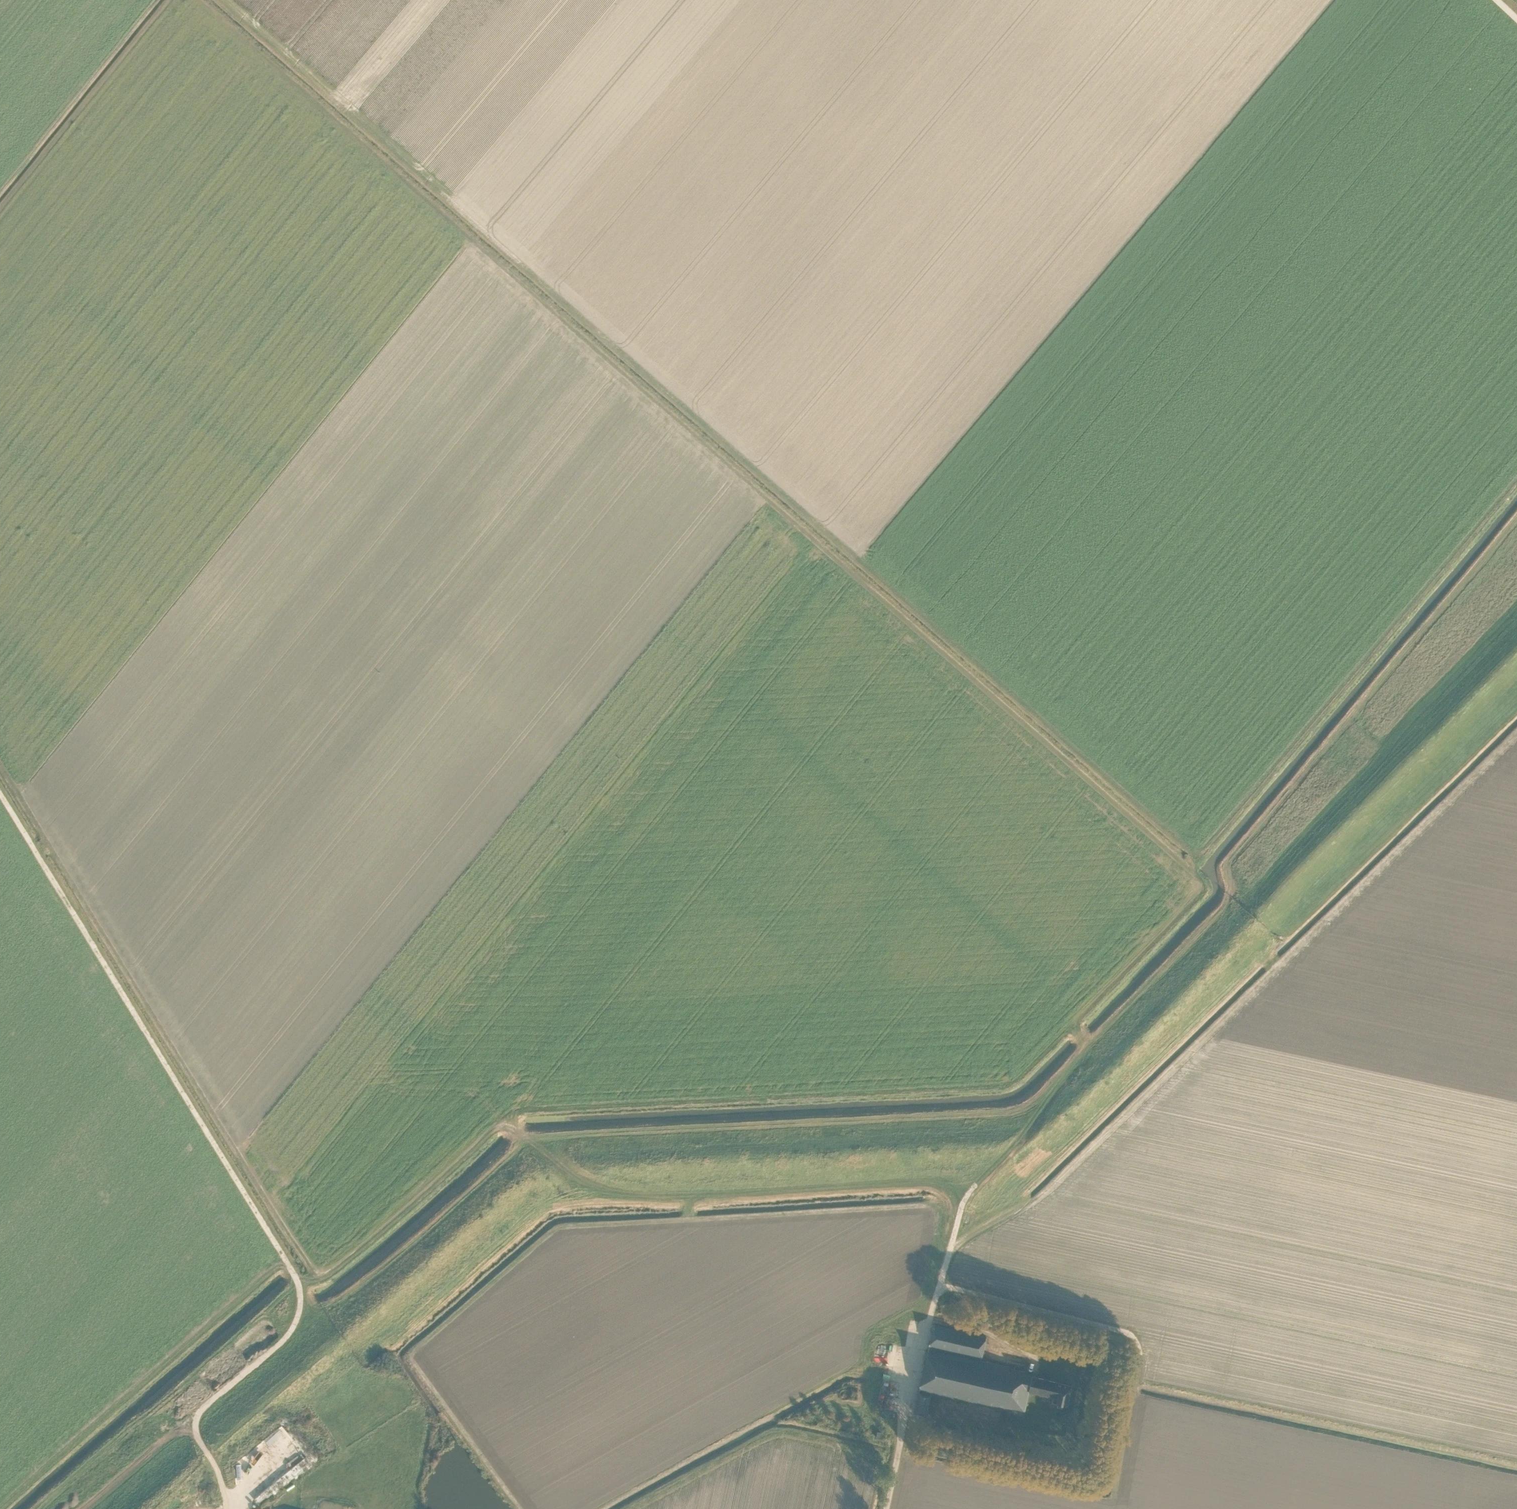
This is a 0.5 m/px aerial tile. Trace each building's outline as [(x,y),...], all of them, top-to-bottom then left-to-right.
[(1024,1416),(1025,1411),(1029,1391),(1055,1397),(1054,1402),(1067,1405),(1071,1385),(1025,1374),(1025,1371),(1009,1367),(1010,1366),(980,1359),(985,1335),(934,1324),(914,1412),(926,1415),(931,1393),(1011,1412),(1012,1408),(1018,1409),(1017,1414),(1024,1416)]
